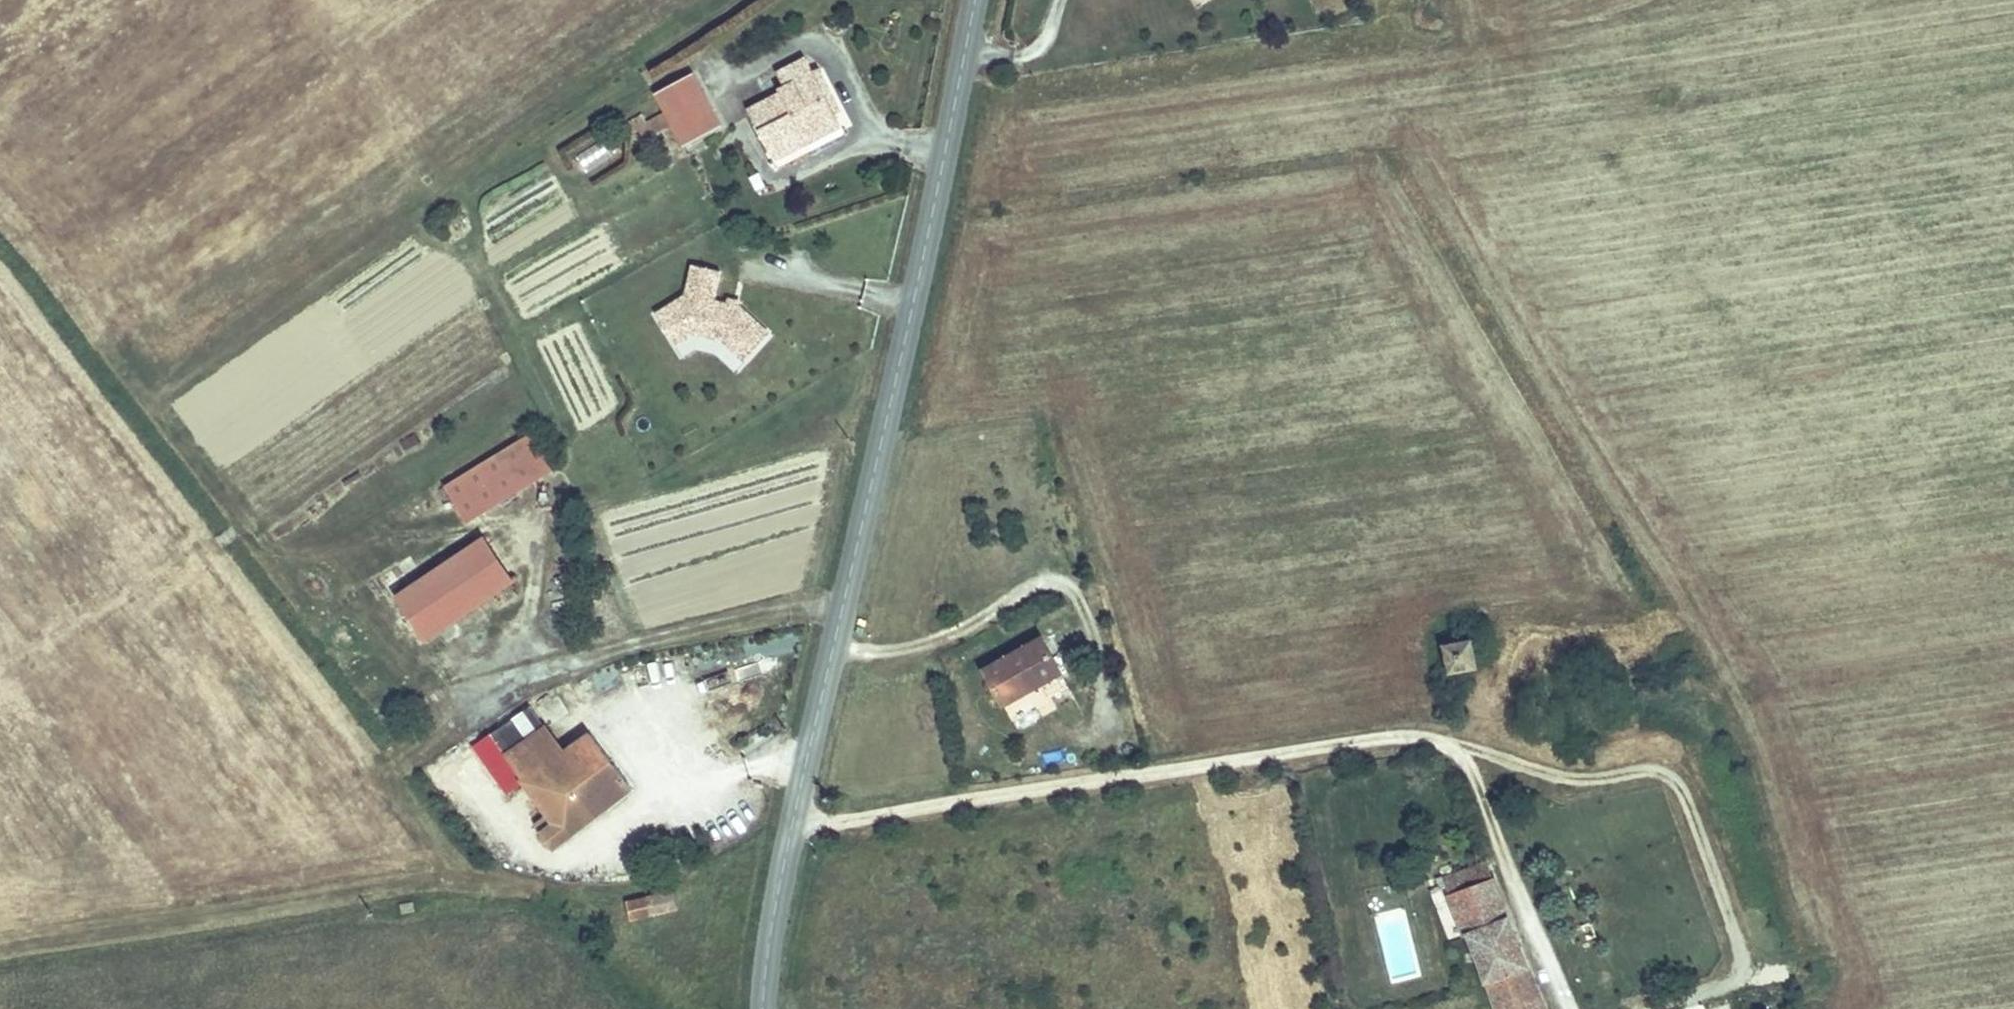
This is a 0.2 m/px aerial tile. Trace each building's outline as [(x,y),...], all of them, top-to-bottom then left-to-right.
[(755,114),(773,149),(843,110),(815,59),(782,76),(791,95),(755,114)] [(656,92),(685,141),(719,121),(691,72),(656,92)] [(851,124),(843,110),(773,149),(781,164),(851,124)] [(584,167),(608,154),(602,141),(578,154),(584,167)] [(717,281),(690,275),(683,306),(652,324),(670,354),(688,344),(718,351),(739,371),(764,346),(736,319),(710,313),(717,281)] [(555,465),(533,429),(448,483),(472,520),(555,465)] [(401,594),(429,638),(514,581),(486,538),(401,594)] [(1010,704),(1066,674),(1047,640),(990,670),(1010,704)] [(1454,677),(1483,673),(1478,642),(1449,647),(1454,677)] [(566,754),(533,705),(485,738),(557,844),(635,787),(596,732),(566,754)] [(1452,901),(1495,1008),(1545,1008),(1488,869),(1470,876),(1475,892),(1452,901)] [(630,917),(675,913),(673,893),(629,896),(630,917)]
